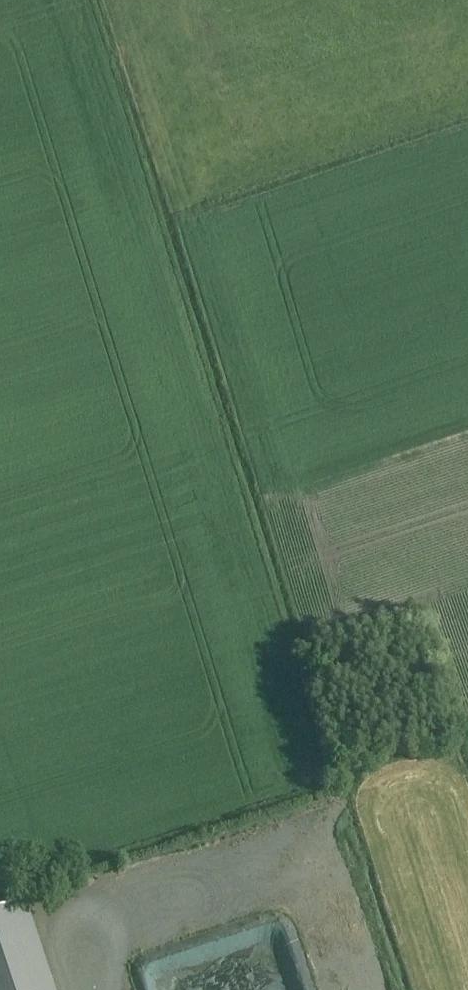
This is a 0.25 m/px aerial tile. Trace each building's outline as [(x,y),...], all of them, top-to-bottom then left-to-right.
[(0,921),(0,989),(53,989),(29,912),(0,921)]
